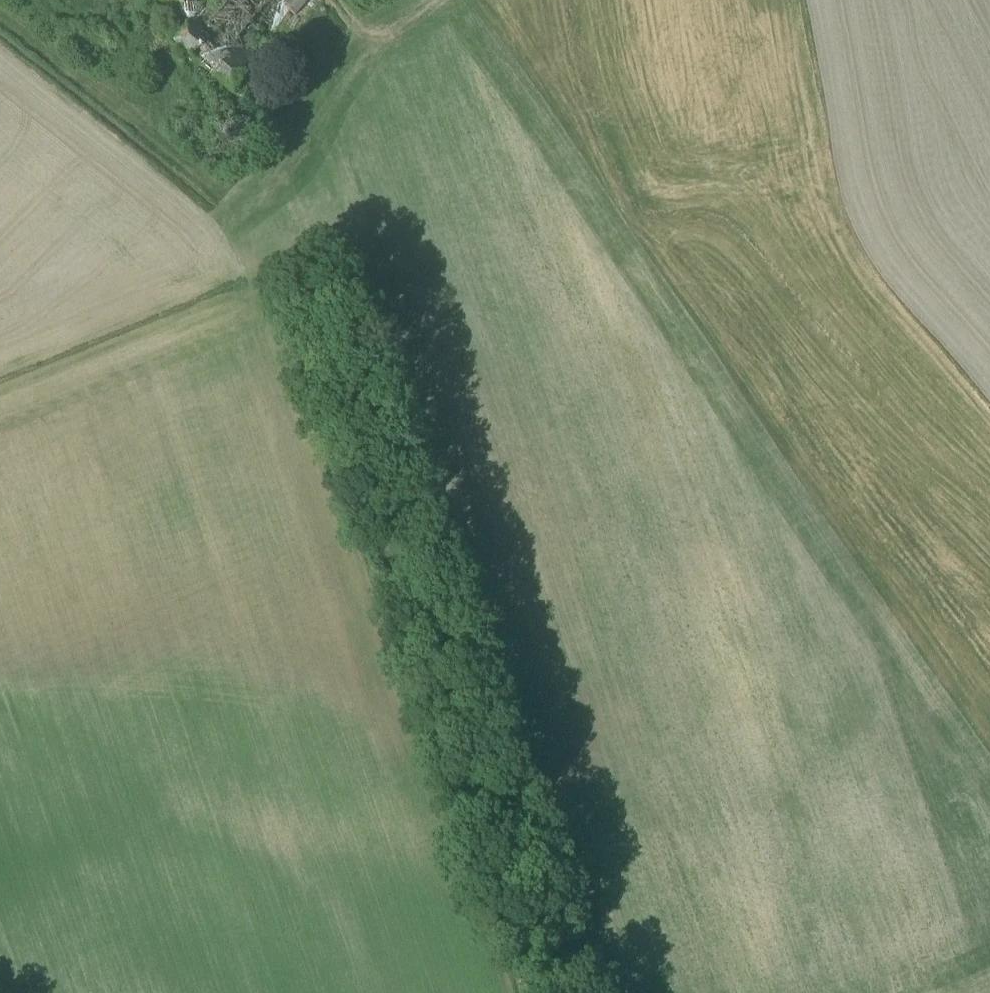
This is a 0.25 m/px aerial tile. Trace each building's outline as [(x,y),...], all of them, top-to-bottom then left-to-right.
[(188,24),(174,42),(234,93),(263,57),(251,47),(284,6),(296,16),(309,0),(214,0),(214,1),(213,0),(160,0),(188,24)]
